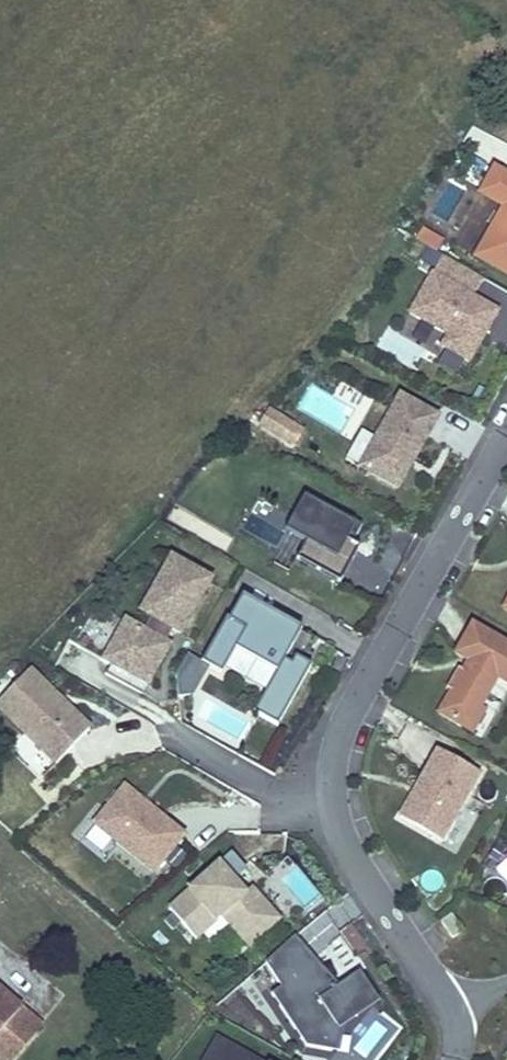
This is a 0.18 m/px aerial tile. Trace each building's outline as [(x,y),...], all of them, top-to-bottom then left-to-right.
[(493,167),(479,191),(503,204),(506,206),(506,175),(493,167)] [(446,226),(466,189),(449,180),(429,218),(446,226)] [(503,204),(474,253),(480,256),(506,208),(506,206),(503,204)] [(480,256),(506,272),(506,208),(480,256)] [(421,227),(414,241),(437,251),(444,237),(421,227)] [(483,277),(442,253),(410,310),(448,332),(441,343),(468,359),(497,309),(472,295),(483,277)] [(436,416),(398,394),(358,464),(396,485),(436,416)] [(268,406),(256,428),(293,449),(305,428),(268,406)] [(309,495),(297,515),(314,524),(304,541),(296,556),(335,579),(354,546),(350,543),(360,525),(309,495)] [(255,507),(245,520),(270,537),(279,524),(255,507)] [(314,524),(297,515),(288,532),(304,541),(314,524)] [(123,619),(101,657),(144,682),(166,644),(156,638),(164,623),(178,631),(208,579),(169,557),(139,609),(149,615),(140,629),(123,619)] [(224,617),(199,661),(205,664),(219,672),(233,648),(274,671),(251,711),(275,725),(308,666),(292,657),(288,664),(281,660),(291,642),(296,634),(299,629),(240,595),(226,619),(224,617)] [(472,626),(456,654),(472,664),(466,674),(458,669),(446,689),(451,692),(439,713),(468,729),(497,678),(506,684),(506,646),(472,626)] [(296,634),(291,642),(301,648),(306,639),(296,634)] [(199,661),(185,653),(173,673),(176,695),(188,693),(205,664),(199,661)] [(0,698),(0,710),(55,763),(88,729),(27,670),(0,698)] [(191,723),(240,745),(252,718),(203,696),(191,723)] [(31,744),(20,753),(39,774),(49,765),(31,744)] [(478,773),(436,749),(397,816),(439,840),(478,773)] [(121,785),(91,822),(151,871),(181,833),(121,785)] [(464,808),(443,847),(456,854),(477,815),(464,808)] [(230,851),(167,905),(194,935),(220,913),(246,945),(277,918),(249,886),(243,892),(231,878),(244,867),(230,851)] [(448,914),(438,920),(449,937),(459,931),(448,914)] [(306,926),(315,947),(338,938),(329,917),(306,926)] [(356,918),(339,931),(362,960),(379,948),(356,918)] [(289,937),(263,961),(280,985),(270,992),(304,1045),(330,1048),(335,1024),(369,1001),(351,975),(332,988),(330,985),(325,989),(310,967),(312,964),(289,937)] [(330,985),(312,964),(310,967),(325,989),(330,985)] [(0,993),(0,1059),(16,1059),(42,1030),(0,993)] [(345,1044),(368,1059),(377,1059),(401,1025),(372,1005),(345,1044)] [(203,1059),(251,1059),(215,1039),(203,1059)]
